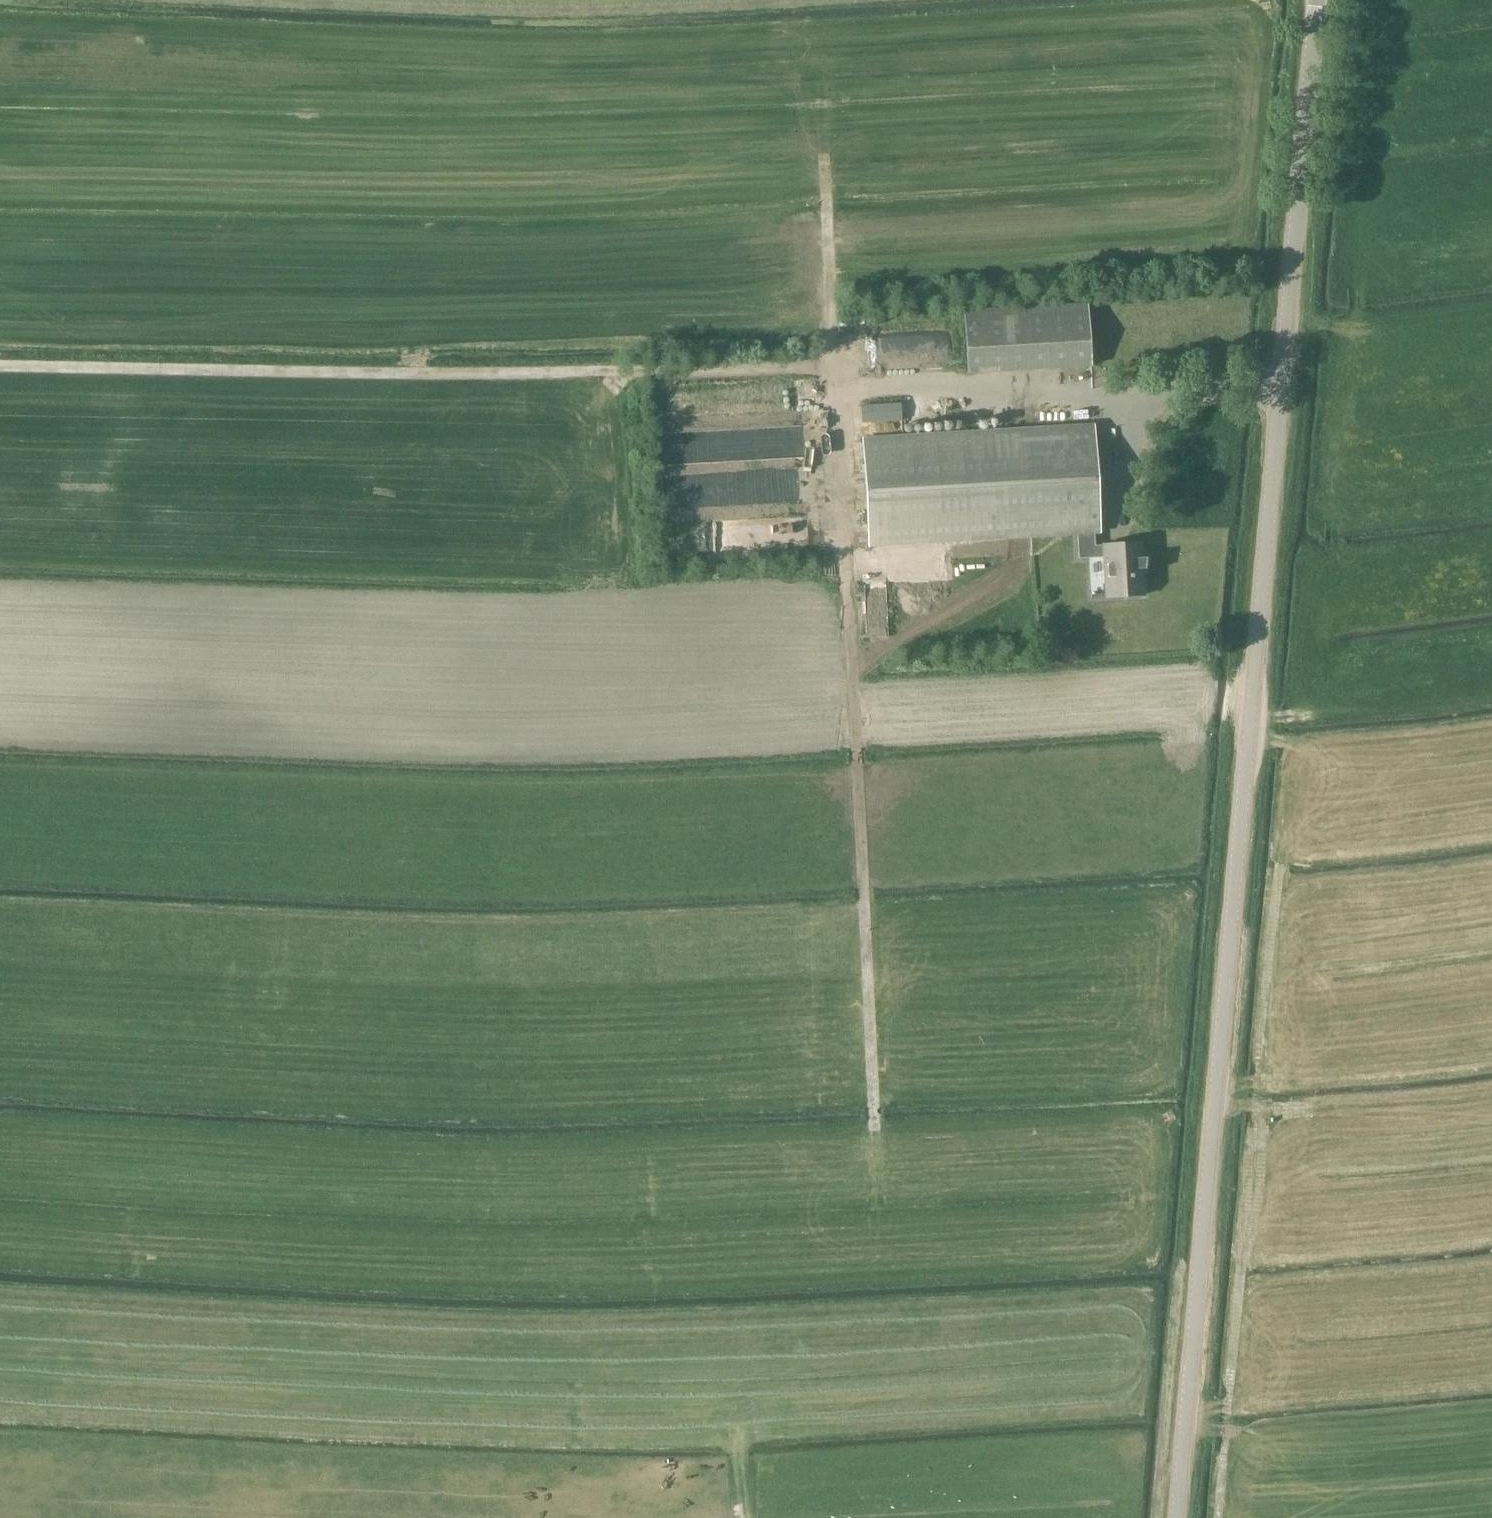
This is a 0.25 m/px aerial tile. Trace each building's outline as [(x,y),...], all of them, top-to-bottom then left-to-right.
[(969,373),(1090,366),(1087,305),(966,312),(969,373)] [(901,402),(861,405),(862,423),(902,421),(901,402)] [(1106,594),(1106,597),(1144,595),(1143,569),(1146,569),(1147,558),(1142,558),(1141,543),(1103,545),(1095,546),(1094,532),(1100,532),(1094,426),(863,440),(869,545),(1077,533),(1079,559),(1104,557),(1105,573),(1107,573),(1108,594),(1106,594)]
